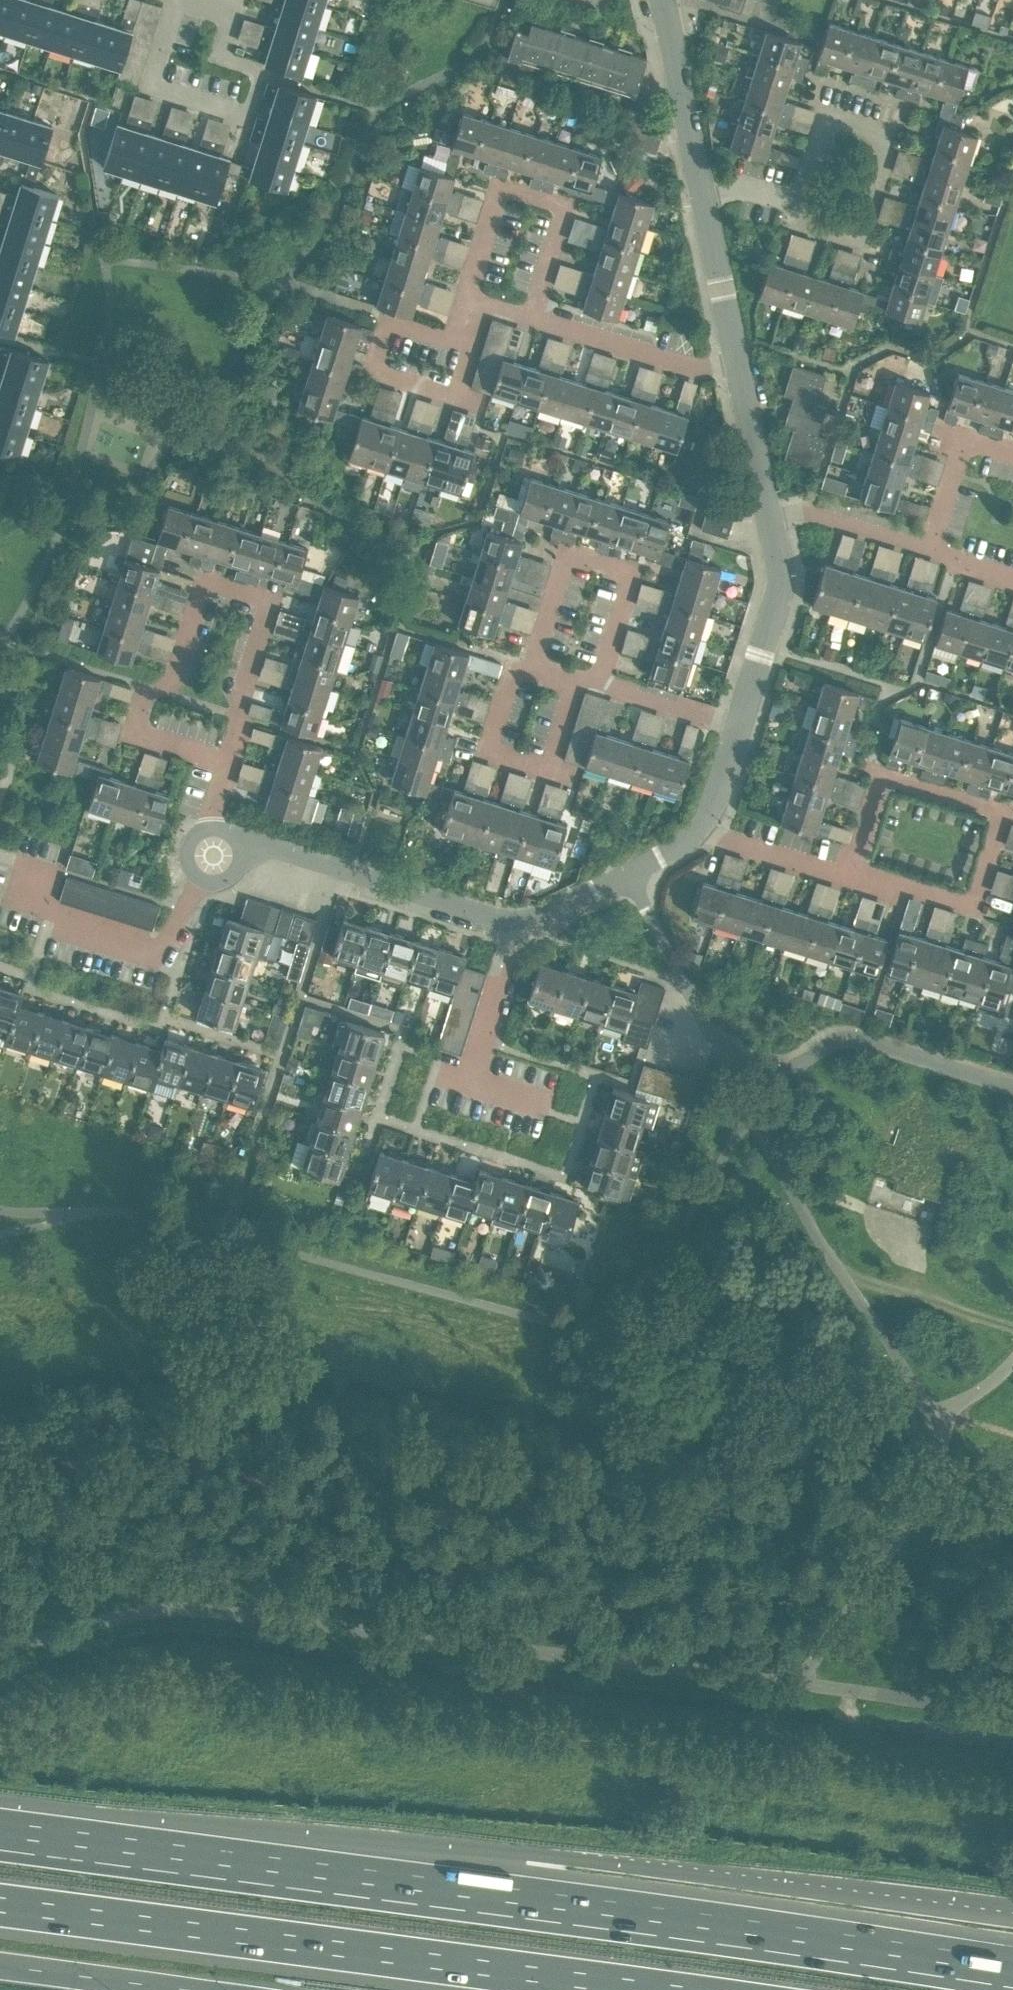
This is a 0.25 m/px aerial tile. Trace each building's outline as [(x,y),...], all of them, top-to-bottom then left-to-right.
[(15,0),(0,0),(0,30),(5,31),(15,0)] [(40,0),(29,0),(29,1),(25,0),(15,0),(5,31),(28,38),(40,0)] [(62,11),(48,7),(50,2),(52,3),(52,0),(40,0),(28,38),(51,45),(62,11)] [(162,6),(142,0),(141,0),(138,11),(158,18),(162,6)] [(322,5),(306,0),(272,0),(271,2),(279,4),(280,2),(285,4),(281,17),(315,27),(322,5)] [(741,7),(740,12),(741,13),(745,0),(720,0),(741,7)] [(74,53),(88,6),(77,2),(75,10),(76,10),(75,15),(62,11),(51,45),(74,53)] [(96,60),(107,26),(94,21),(96,16),(98,17),(100,9),(88,6),(74,53),(96,60)] [(155,29),(158,18),(138,11),(135,20),(134,23),(155,29)] [(124,57),(127,46),(131,34),(134,23),(135,20),(123,16),(120,24),(122,25),(121,30),(107,26),(96,60),(119,67),(120,68),(124,57)] [(308,51),(315,27),(281,17),(277,30),(272,29),(272,27),(264,25),(261,36),(308,51)] [(636,91),(646,58),(630,53),(629,55),(617,51),(618,49),(601,44),(600,46),(589,42),(589,40),(573,35),(572,37),(560,33),(561,31),(544,26),(543,28),(532,24),(532,22),(519,18),(510,47),(504,45),(504,47),(522,53),(521,55),(636,91)] [(151,41),(155,29),(134,23),(131,34),(151,41)] [(850,48),(855,31),(829,23),(830,23),(828,23),(817,57),(818,58),(814,70),(826,74),(828,66),(826,65),(827,60),(837,63),(842,46),(850,48)] [(796,56),(799,44),(800,43),(801,42),(766,31),(765,32),(766,32),(759,55),(805,70),(809,58),(801,56),(801,58),(796,56)] [(860,84),(875,38),(855,31),(850,48),(842,46),(837,63),(856,69),(854,74),(851,73),(849,81),(860,84)] [(148,52),(150,44),(151,41),(131,34),(127,46),(148,52)] [(301,73),(308,51),(261,36),(257,47),(265,50),(266,48),(271,49),(267,62),(266,62),(266,64),(301,75),(301,74),(301,73)] [(896,63),(901,46),(875,38),(860,84),(872,88),(874,80),(871,80),(873,74),(883,78),(889,61),(896,63)] [(144,64),(148,52),(127,46),(124,57),(144,64)] [(906,99),(921,52),(901,46),(896,63),(889,61),(883,78),(901,83),(900,88),(897,88),(895,95),(906,99)] [(942,77),(947,60),(921,52),(906,99),(918,102),(920,95),(917,94),(919,89),(929,92),(935,75),(942,77)] [(802,81),(805,70),(759,55),(752,78),(786,88),(790,75),(795,77),(794,79),(802,81)] [(530,80),(535,64),(507,56),(503,70),(497,69),(497,70),(530,80)] [(141,75),(144,64),(124,57),(120,68),(120,69),(141,75)] [(957,101),(968,66),(966,66),(947,60),(942,77),(935,75),(929,92),(947,98),(946,103),(943,102),(941,110),(953,114),(957,101)] [(137,86),(141,75),(120,69),(116,80),(137,86)] [(781,102),(786,88),(752,78),(745,101),(791,115),(795,104),(787,102),(787,104),(781,102)] [(306,122),(314,97),(315,96),(280,85),(267,81),(263,93),(271,96),(272,93),(277,95),(274,104),(291,109),(289,117),(306,122)] [(576,94),(578,86),(567,83),(564,91),(576,94)] [(788,127),(791,115),(745,101),(737,124),(771,134),(775,121),(781,123),(780,125),(788,127)] [(300,142),(306,122),(289,117),(291,109),(274,104),(268,123),(263,121),(264,119),(256,116),(253,128),(300,142)] [(658,138),(647,135),(645,134),(645,136),(638,134),(639,131),(638,131),(643,114),(629,109),(619,142),(654,153),(658,138)] [(968,162),(976,136),(977,137),(977,135),(949,127),(953,114),(941,110),(933,133),(934,133),(940,134),(937,144),(954,149),(951,157),(968,162)] [(32,121),(5,113),(0,129),(0,163),(2,163),(4,156),(1,155),(3,150),(13,153),(19,136),(26,138),(32,121)] [(484,138),(489,121),(463,113),(462,113),(451,147),(452,148),(444,173),(453,176),(461,150),(471,153),(476,136),(484,138)] [(124,172),(140,118),(128,115),(126,122),(129,123),(127,128),(118,125),(117,125),(104,166),(105,167),(105,166),(124,172)] [(142,178),(154,137),(145,134),(146,128),(149,129),(151,122),(140,118),(124,172),(142,178)] [(41,162),(52,127),(50,127),(32,121),(26,138),(19,136),(13,153),(31,159),(30,164),(29,164),(23,184),(33,187),(41,162)] [(494,174),(509,128),(489,121),(484,138),(476,136),(471,153),(489,159),(488,164),(485,163),(483,171),(494,174)] [(767,148),(771,134),(737,124),(730,146),(729,148),(764,158),(777,162),(780,150),(773,148),(772,150),(767,148)] [(160,183),(177,130),(165,126),(163,134),(166,134),(164,140),(154,137),(142,178),(160,183)] [(291,169),(300,142),(253,128),(249,139),(257,142),(258,139),(263,141),(260,151),(277,156),(274,164),(291,169)] [(530,153),(535,136),(509,128),(494,174),(506,178),(508,170),(505,169),(507,164),(517,167),(522,150),(530,153)] [(178,189),(191,148),(182,145),(183,140),(186,141),(188,133),(177,130),(160,183),(178,189)] [(540,189),(554,142),(535,136),(530,153),(522,150),(517,167),(535,173),(534,178),(531,177),(529,185),(540,189)] [(197,195),(213,141),(202,137),(199,145),(202,146),(201,151),(191,148),(178,189),(197,195)] [(226,170),(229,160),(229,159),(228,159),(227,159),(218,156),(220,151),(222,152),(225,145),(213,141),(197,195),(215,200),(215,201),(216,201),(226,170)] [(577,167),(582,150),(554,142),(540,189),(552,192),(554,185),(551,184),(553,179),(564,182),(569,165),(577,167)] [(962,182),(968,162),(951,157),(954,149),(937,144),(931,163),(926,161),(927,158),(919,156),(915,167),(962,182)] [(593,185),(601,156),(600,156),(582,150),(577,167),(569,165),(564,182),(581,187),(579,193),(579,192),(579,193),(602,201),(606,189),(593,185)] [(285,188),(291,169),(274,164),(277,156),(260,151),(254,169),(249,167),(229,160),(226,170),(251,178),(285,189),(286,188),(285,188)] [(450,190),(454,177),(454,176),(453,176),(444,173),(442,172),(443,167),(435,164),(433,170),(420,166),(419,167),(420,167),(413,189),(459,204),(463,192),(455,190),(455,192),(450,190)] [(954,209),(962,182),(915,167),(912,179),(919,181),(920,179),(925,180),(922,191),(939,196),(937,204),(954,209)] [(49,218),(56,196),(57,195),(33,187),(23,184),(22,184),(21,185),(22,185),(18,198),(13,197),(13,195),(6,192),(2,204),(49,218)] [(456,215),(459,204),(413,189),(406,212),(439,223),(444,210),(449,211),(448,213),(456,215)] [(645,227),(652,205),(653,205),(653,203),(618,192),(618,193),(606,189),(602,201),(610,203),(610,201),(615,203),(611,216),(645,227)] [(948,228),(954,209),(937,204),(939,196),(922,191),(917,209),(912,207),(912,204),(905,202),(901,213),(948,228)] [(49,218),(2,204),(0,210),(0,216),(6,218),(7,216),(12,217),(8,231),(42,241),(49,218)] [(435,236),(439,223),(406,212),(398,235),(445,250),(449,238),(441,236),(440,238),(435,236)] [(939,255),(948,228),(901,213),(898,225),(905,227),(906,224),(911,226),(908,236),(925,242),(923,249),(939,255)] [(638,250),(645,227),(611,216),(607,230),(601,228),(602,226),(594,224),(591,235),(638,250)] [(42,241),(8,231),(3,244),(0,243),(0,254),(34,265),(42,241)] [(441,261),(445,250),(398,235),(391,258),(425,269),(429,255),(435,257),(434,259),(441,261)] [(631,272),(638,250),(591,235),(588,246),(596,249),(596,247),(601,249),(597,262),(631,272)] [(934,273),(939,255),(923,249),(925,242),(908,236),(902,254),(897,253),(898,250),(890,247),(887,259),(934,273)] [(783,303),(797,257),(785,253),(783,261),(785,261),(784,266),(771,262),(769,262),(758,296),(760,297),(760,296),(783,303)] [(34,265),(0,254),(0,279),(27,287),(34,265)] [(805,311),(816,277),(803,272),(804,267),(806,268),(808,260),(797,257),(783,303),(805,311)] [(421,282),(425,269),(391,258),(384,281),(431,295),(434,284),(427,282),(426,284),(421,282)] [(925,300),(934,273),(887,259),(883,271),(891,273),(892,270),(897,272),(894,282),(911,287),(908,295),(925,300)] [(624,296),(631,272),(597,262),(593,275),(588,274),(588,272),(581,269),(577,281),(624,296)] [(828,318),(843,271),(831,267),(829,275),(831,276),(829,281),(816,277),(805,311),(828,318)] [(852,326),(860,301),(862,292),(863,291),(862,290),(862,291),(848,287),(850,282),(852,282),(854,275),(843,271),(828,318),(851,325),(852,326)] [(27,287),(0,279),(0,304),(20,310),(27,287)] [(427,307),(431,295),(384,281),(377,305),(411,316),(411,314),(415,301),(420,303),(420,305),(427,307)] [(617,318),(624,296),(577,281),(574,292),(581,295),(582,293),(587,294),(583,308),(582,309),(617,320),(617,319),(617,318)] [(919,319),(925,300),(908,295),(911,287),(894,282),(888,300),(862,292),(860,301),(885,309),(885,310),(919,321),(920,319),(919,319)] [(20,310),(0,304),(0,330),(13,334),(14,333),(13,333),(20,310)] [(354,349),(358,336),(363,338),(362,339),(370,342),(374,330),(361,326),(327,315),(326,316),(327,316),(319,339),(354,349)] [(509,337),(513,325),(492,319),(488,330),(509,337)] [(505,348),(506,345),(509,337),(488,330),(485,341),(505,348)] [(350,363),(354,349),(319,339),(312,362),(359,376),(363,365),(355,362),(355,364),(350,363)] [(502,359),(505,348),(485,341),(481,353),(502,359)] [(515,400),(526,366),(513,361),(514,356),(516,357),(519,349),(506,345),(505,348),(502,359),(498,371),(495,382),(491,392),(493,393),(515,400)] [(47,361),(47,362),(47,360),(12,349),(12,350),(0,346),(0,359),(4,360),(5,358),(10,359),(7,369),(24,374),(22,382),(39,387),(47,361)] [(498,371),(502,359),(481,353),(477,364),(498,371)] [(538,407),(553,360),(541,356),(539,364),(541,365),(539,370),(526,366),(515,400),(538,407)] [(561,414),(572,380),(559,376),(560,371),(562,371),(564,364),(553,360),(538,407),(561,414)] [(902,360),(896,382),(919,389),(925,368),(902,360)] [(356,388),(359,376),(312,362),(305,384),(339,395),(344,382),(349,383),(348,385),(356,388)] [(495,382),(498,371),(477,364),(474,376),(495,382)] [(817,404),(826,375),(793,365),(792,366),(795,367),(791,379),(789,378),(784,395),(795,398),(795,397),(817,404)] [(39,387),(22,382),(24,374),(7,369),(1,388),(0,387),(0,397),(32,407),(39,387)] [(584,421),(599,374),(587,371),(585,378),(587,379),(585,384),(572,380),(561,414),(584,421)] [(980,399),(985,382),(959,374),(959,373),(957,373),(946,408),(947,408),(943,420),(955,424),(957,416),(955,415),(956,410),(967,414),(972,397),(980,399)] [(607,428),(618,394),(604,390),(606,385),(608,386),(610,378),(599,374),(584,421),(607,428)] [(491,392),(495,382),(474,376),(470,387),(491,394),(491,392)] [(925,407),(929,394),(929,393),(895,382),(894,383),(895,383),(888,406),(934,421),(938,409),(930,407),(930,409),(925,407)] [(990,435),(1004,388),(985,382),(980,399),(972,397),(967,414),(984,419),(983,424),(980,423),(978,431),(990,435)] [(335,409),(339,395),(305,384),(298,407),(298,408),(332,419),(358,426),(361,417),(335,409)] [(630,435),(644,389),(633,385),(631,392),(633,393),(631,398),(618,394),(607,428),(630,435)] [(1012,426),(1012,391),(1004,388),(990,435),(1001,438),(1003,430),(1001,430),(1002,424),(1012,428),(1012,426)] [(653,443),(663,409),(650,405),(651,399),(653,400),(656,392),(644,389),(630,435),(653,443)] [(32,407),(0,397),(0,419),(9,422),(6,429),(24,435),(32,407)] [(817,435),(826,407),(817,404),(795,397),(795,398),(791,410),(789,409),(784,426),(795,430),(795,429),(817,436),(817,435)] [(677,450),(687,415),(691,403),(679,399),(677,407),(679,407),(677,412),(663,409),(653,443),(675,449),(675,450),(677,450)] [(368,463),(385,410),(373,406),(371,414),(373,415),(372,420),(363,417),(363,416),(361,416),(361,417),(358,426),(348,457),(350,458),(350,457),(368,463)] [(934,421),(888,406),(880,429),(914,440),(918,426),(924,428),(923,430),(931,432),(934,421)] [(386,469),(399,428),(389,425),(391,420),(394,421),(396,413),(385,410),(368,463),(386,469)] [(405,474),(421,421),(410,417),(407,425),(410,426),(408,431),(399,428),(386,469),(405,474)] [(24,435),(6,429),(9,422),(0,419),(0,448),(18,454),(18,452),(24,435)] [(423,480),(436,439),(426,436),(428,431),(430,432),(433,425),(421,421),(405,474),(423,480)] [(441,486),(458,432),(446,429),(444,436),(447,437),(445,442),(436,439),(423,480),(441,486)] [(817,468),(826,438),(817,435),(817,436),(795,429),(795,430),(791,442),(789,441),(784,457),(817,468)] [(910,453),(914,440),(880,429),(873,452),(920,466),(924,455),(916,452),(915,454),(910,453)] [(460,492),(473,451),(472,450),(472,451),(463,448),(464,443),(467,444),(469,436),(458,432),(441,486),(459,491),(459,492),(460,492)] [(920,466),(873,452),(866,475),(900,485),(904,472),(910,474),(909,475),(917,478),(920,466)] [(896,499),(900,485),(866,475),(859,497),(858,498),(893,509),(906,513),(909,501),(902,498),(901,500),(896,499)] [(538,518),(544,501),(551,503),(556,486),(531,478),(530,477),(519,512),(520,512),(511,538),(521,541),(528,520),(527,520),(529,515),(538,518)] [(562,539),(576,492),(556,486),(551,503),(544,501),(538,518),(557,523),(555,529),(553,528),(550,535),(562,539)] [(585,532),(590,515),(598,517),(603,500),(576,492),(562,539),(573,542),(576,535),(573,534),(575,529),(585,532)] [(608,553),(622,506),(603,500),(598,517),(590,515),(585,532),(603,538),(601,543),(599,542),(596,549),(608,553)] [(727,537),(736,509),(709,501),(701,529),(727,537)] [(190,531),(195,514),(169,506),(169,505),(168,505),(157,540),(149,566),(159,568),(166,548),(165,548),(167,542),(177,546),(183,529),(190,531)] [(631,546),(636,529),(644,532),(649,515),(622,506),(608,553),(619,557),(621,549),(619,548),(620,543),(631,546)] [(200,567),(214,520),(195,514),(190,531),(183,529),(177,546),(195,551),(193,556),(191,556),(188,563),(200,567)] [(660,549),(669,521),(668,520),(649,515),(644,532),(636,529),(631,546),(649,552),(647,557),(646,558),(670,565),(674,553),(660,549)] [(236,545),(241,528),(214,520),(200,567),(211,570),(214,563),(211,562),(213,557),(223,560),(228,543),(236,545)] [(246,581),(260,534),(241,528),(236,545),(228,543),(223,560),(241,566),(239,571),(237,570),(234,577),(246,581)] [(517,555),(521,542),(522,542),(522,541),(521,541),(511,538),(487,530),(487,531),(480,554),(527,569),(531,557),(523,555),(522,557),(517,555)] [(281,560),(287,543),(260,534),(246,581),(257,584),(259,577),(257,576),(258,571),(269,574),(274,557),(281,560)] [(298,577),(307,548),(306,548),(287,543),(281,560),(274,557),(269,574),(287,580),(285,585),(284,586),(308,593),(311,581),(298,577)] [(713,592),(720,569),(721,568),(686,557),(674,553),(670,565),(677,568),(678,566),(683,567),(679,581),(713,592)] [(831,611),(848,556),(836,553),(834,560),(837,561),(835,567),(826,564),(826,563),(824,563),(811,605),(812,605),(831,611)] [(524,580),(527,569),(480,554),(473,577),(507,588),(511,574),(516,576),(516,578),(524,580)] [(848,616),(862,575),(852,572),(854,567),(857,568),(859,560),(848,556),(831,611),(848,616)] [(155,583),(159,570),(160,569),(159,568),(149,566),(125,558),(125,559),(118,582),(165,596),(168,585),(161,582),(160,584),(155,583)] [(867,622),(884,568),(873,564),(870,572),(873,573),(871,578),(862,575),(848,616),(867,622)] [(886,628),(898,586),(889,584),(891,578),(893,579),(896,572),(884,568),(867,622),(886,628)] [(904,633),(921,579),(909,576),(907,583),(910,584),(908,589),(898,586),(886,628),(904,633)] [(503,601),(507,588),(473,577),(466,600),(513,614),(516,603),(509,601),(508,603),(503,601)] [(923,640),(936,598),(935,598),(926,595),(927,590),(930,591),(932,583),(921,579),(904,633),(922,639),(923,640)] [(349,623),(358,597),(358,596),(324,585),(311,581),(308,593),(315,596),(316,593),(321,594),(318,605),(335,610),(332,618),(349,623)] [(706,614),(713,592),(679,581),(674,594),(670,592),(670,591),(663,588),(659,600),(706,614)] [(145,615),(149,602),(154,604),(154,605),(161,608),(165,596),(118,582),(111,605),(145,615)] [(493,633),(497,620),(502,622),(502,624),(509,626),(513,614),(466,600),(459,623),(459,622),(458,624),(493,635),(493,633)] [(699,637),(706,614),(659,600),(655,611),(663,614),(664,612),(669,613),(665,627),(699,637)] [(959,650),(973,604),(962,600),(960,607),(961,608),(960,613),(947,609),(946,608),(935,643),(936,643),(959,650)] [(982,658),(992,623),(979,619),(980,614),(982,615),(985,607),(973,604),(959,650),(982,658)] [(141,629),(145,615),(111,605),(104,627),(151,642),(154,631),(146,628),(146,630),(141,629)] [(343,642),(349,623),(332,618),(335,610),(318,605),(312,623),(307,621),(308,619),(300,616),(297,628),(343,642)] [(1012,637),(1012,616),(1008,614),(1005,622),(1007,622),(1005,628),(992,623),(982,658),(1004,665),(1012,637)] [(147,654),(151,642),(104,627),(97,650),(96,650),(96,651),(131,662),(131,661),(135,648),(140,650),(139,651),(147,654)] [(692,660),(699,637),(665,627),(660,640),(655,638),(656,636),(648,634),(645,646),(692,660)] [(335,669),(343,642),(297,628),(293,639),(301,641),(302,639),(307,640),(304,651),(321,656),(318,664),(335,669)] [(1004,665),(1012,667),(1012,637),(1004,665)] [(478,669),(481,657),(469,653),(434,642),(434,644),(427,666),(461,677),(465,663),(471,665),(470,667),(478,669)] [(684,683),(692,660),(645,646),(641,657),(649,659),(649,658),(655,659),(650,672),(649,674),(684,684),(685,683),(684,683)] [(329,688),(335,669),(318,664),(321,656),(304,651),(298,669),(293,667),(294,664),(286,662),(283,673),(329,688)] [(457,690),(461,677),(427,666),(420,688),(467,703),(471,692),(463,690),(462,692),(457,690)] [(92,702),(97,688),(102,690),(101,692),(109,694),(112,682),(100,678),(65,667),(65,668),(58,691),(92,702)] [(321,716),(329,688),(283,673),(279,685),(286,687),(287,685),(292,686),(289,697),(306,703),(304,710),(321,716)] [(867,708),(870,697),(858,693),(823,682),(823,683),(816,706),(850,716),(855,703),(860,705),(859,707),(867,709),(867,708)] [(463,715),(467,703),(420,688),(413,712),(447,723),(451,709),(456,711),(456,712),(463,715)] [(88,715),(92,702),(58,691),(51,714),(98,729),(102,717),(94,715),(94,717),(88,715)] [(602,709),(606,698),(585,691),(581,703),(602,709)] [(315,733),(321,716),(304,710),(306,703),(289,697),(284,714),(278,713),(279,710),(272,708),(268,720),(280,724),(315,735),(315,734),(315,733)] [(598,721),(599,718),(602,709),(581,703),(578,714),(598,721)] [(846,730),(850,716),(816,706),(809,729),(856,743),(860,732),(852,730),(851,731),(846,730)] [(443,736),(447,723),(413,712),(406,734),(453,749),(457,738),(449,735),(448,737),(443,736)] [(78,748),(82,734),(87,736),(87,738),(94,740),(98,729),(51,714),(44,737),(78,748)] [(595,732),(598,721),(578,714),(574,726),(595,732)] [(608,773),(619,738),(606,734),(607,729),(609,730),(612,722),(599,718),(598,721),(595,732),(591,744),(587,755),(584,765),(586,766),(608,773)] [(907,758),(912,741),(920,744),(925,727),(900,719),(899,718),(888,753),(885,765),(897,769),(899,762),(896,761),(898,756),(907,758)] [(591,744),(595,732),(574,726),(571,737),(591,744)] [(931,780),(945,733),(925,727),(920,744),(912,741),(907,758),(926,764),(925,770),(922,769),(919,776),(931,780)] [(631,780),(646,733),(634,729),(632,737),(634,737),(632,743),(619,738),(608,773),(631,780)] [(836,762),(840,749),(845,750),(845,752),(853,754),(856,743),(809,729),(802,752),(836,762)] [(314,771),(321,749),(322,747),(287,736),(287,737),(274,733),(271,745),(278,748),(279,746),(284,747),(280,761),(314,771)] [(654,787),(665,753),(652,749),(653,744),(655,744),(657,736),(646,733),(631,780),(654,787)] [(954,773),(959,756),(967,758),(972,741),(945,733),(931,780),(942,783),(945,776),(942,775),(944,770),(954,773)] [(433,768),(437,755),(442,756),(442,758),(449,761),(453,749),(406,734),(398,758),(433,768)] [(74,761),(78,748),(44,737),(37,760),(37,759),(36,761),(71,771),(83,775),(87,763),(80,761),(79,763),(74,761)] [(587,755),(591,744),(571,737),(567,749),(587,755)] [(977,794),(991,747),(972,741),(967,758),(959,756),(954,773),(972,779),(970,784),(968,783),(965,791),(977,794)] [(678,795),(689,760),(688,760),(692,747),(680,743),(678,751),(680,751),(678,757),(665,753),(654,787),(677,794),(678,795)] [(1005,770),(1012,772),(1012,771),(1012,754),(991,747),(977,794),(988,798),(991,790),(988,789),(990,784),(1000,787),(1005,770)] [(584,766),(584,765),(587,755),(567,749),(564,760),(584,766)] [(832,775),(836,762),(802,752),(795,774),(842,789),(845,778),(838,775),(837,777),(832,775)] [(429,782),(433,768),(398,758),(391,781),(391,780),(390,782),(425,792),(451,800),(455,790),(434,783),(429,782)] [(307,794),(314,771),(280,761),(276,774),(270,772),(271,770),(263,768),(260,779),(307,794)] [(112,815),(122,781),(109,777),(111,772),(112,770),(87,763),(83,775),(97,779),(88,808),(89,808),(112,815)] [(1012,772),(1005,770),(1000,787),(1012,791),(1012,771),(1012,772)] [(135,822),(149,775),(138,772),(136,779),(137,780),(136,785),(122,781),(112,815),(135,822)] [(838,800),(842,789),(795,774),(788,798),(822,808),(826,795),(831,796),(831,798),(838,800)] [(158,830),(169,795),(168,795),(155,791),(157,786),(158,786),(161,779),(149,775),(135,822),(157,829),(158,830)] [(299,817),(307,794),(260,779),(256,791),(264,793),(264,791),(270,793),(265,806),(265,807),(299,818),(300,817),(299,817)] [(461,837),(478,783),(466,779),(464,787),(467,788),(465,793),(456,790),(456,789),(455,789),(455,790),(451,800),(441,831),(443,831),(461,837)] [(480,842),(492,801),(483,798),(484,793),(487,794),(489,786),(478,783),(461,837),(480,842)] [(498,848),(515,794),(503,791),(501,798),(503,799),(502,804),(492,801),(480,842),(498,848)] [(516,854),(529,813),(519,810),(521,805),(524,805),(526,798),(515,794),(498,848),(516,854)] [(818,822),(822,808),(788,798),(781,820),(780,821),(815,832),(827,836),(831,823),(823,821),(823,823),(818,822)] [(535,860),(551,806),(540,802),(537,810),(540,810),(538,816),(529,813),(516,854),(535,860)] [(553,866),(567,824),(565,824),(556,821),(558,816),(560,817),(563,809),(551,806),(535,860),(552,865),(552,866),(553,866)] [(715,923),(730,876),(718,873),(716,881),(718,881),(716,886),(703,882),(702,881),(691,916),(692,916),(715,923)] [(70,905),(78,880),(67,876),(59,901),(70,905)] [(738,930),(748,896),(735,892),(737,887),(739,888),(741,880),(730,876),(715,923),(738,930)] [(82,908),(90,884),(78,880),(70,905),(82,908)] [(94,912),(101,887),(90,884),(82,908),(94,912)] [(105,915),(113,891),(101,887),(94,912),(105,915)] [(761,938),(775,891),(764,887),(761,895),(763,895),(762,900),(748,896),(738,930),(761,938)] [(117,919),(125,894),(113,891),(105,915),(117,919)] [(783,945),(794,911),(781,906),(783,901),(784,902),(787,894),(775,891),(761,938),(783,945)] [(129,923),(136,898),(125,894),(117,919),(129,923)] [(251,925),(258,901),(247,897),(239,921),(251,925)] [(140,926),(148,902),(136,898),(129,923),(140,926)] [(262,929),(270,905),(258,901),(251,925),(262,929)] [(807,952),(821,905),(809,901),(807,909),(809,910),(807,915),(794,911),(783,945),(807,952)] [(152,930),(160,905),(148,902),(140,926),(152,930)] [(274,933),(281,908),(270,905),(262,929),(273,932),(274,933)] [(829,959),(840,925),(827,921),(828,915),(830,916),(833,908),(821,905),(807,952),(829,959)] [(286,936),(293,912),(281,908),(274,933),(286,936)] [(297,940),(305,915),(293,912),(286,936),(297,940)] [(309,944),(317,920),(317,919),(305,915),(297,940),(309,944)] [(852,966),(867,919),(855,916),(853,923),(855,924),(853,929),(840,925),(829,959),(852,966)] [(266,956),(273,932),(262,929),(251,925),(239,921),(227,918),(220,942),(266,956)] [(357,962),(368,926),(343,918),(340,927),(328,924),(321,948),(333,952),(332,955),(357,962)] [(905,977),(917,936),(908,934),(910,928),(912,929),(915,921),(903,918),(899,930),(898,930),(885,972),(886,972),(905,977)] [(876,974),(887,939),(886,939),(873,935),(874,930),(876,930),(878,923),(867,919),(852,966),(875,973),(876,974)] [(1010,925),(1009,924),(1001,949),(1012,952),(1012,926),(1010,925)] [(379,978),(392,933),(368,926),(357,962),(354,970),(353,970),(350,977),(354,978),(356,971),(379,978)] [(923,983),(940,929),(928,926),(926,933),(928,934),(927,939),(917,936),(905,977),(923,983)] [(941,989),(954,948),(945,945),(946,940),(949,941),(951,933),(940,929),(923,983),(941,989)] [(402,985),(416,940),(392,933),(379,978),(382,970),(403,977),(401,985),(402,985)] [(959,994),(976,941),(965,937),(963,945),(965,946),(963,951),(954,948),(941,989),(959,994)] [(429,985),(440,948),(416,940),(402,985),(404,986),(406,978),(429,985)] [(978,1000),(991,959),(981,956),(983,951),(985,952),(988,944),(976,941),(959,994),(978,1000)] [(250,976),(256,955),(265,958),(266,956),(220,942),(212,966),(257,980),(257,979),(250,976)] [(451,1000),(455,989),(458,977),(462,966),(466,956),(440,948),(429,985),(451,992),(449,999),(451,1000)] [(1010,965),(1012,954),(1012,952),(1001,949),(999,956),(1002,957),(1000,962),(991,959),(978,1000),(996,1006),(997,1006),(1010,965)] [(550,1014),(565,970),(539,962),(528,999),(551,1006),(549,1014),(550,1014)] [(242,1001),(249,979),(257,981),(257,980),(212,966),(204,991),(249,1005),(249,1003),(242,1001)] [(483,985),(486,974),(487,973),(462,966),(458,977),(483,985)] [(577,1014),(588,977),(565,970),(550,1014),(552,1015),(554,1007),(577,1014)] [(479,997),(483,985),(458,977),(455,989),(479,997)] [(599,1029),(612,985),(588,977),(577,1014),(599,1021),(597,1029),(599,1029)] [(661,1000),(665,989),(640,981),(637,992),(637,993),(661,1000)] [(625,1029),(626,1028),(629,1016),(633,1005),(637,993),(637,992),(612,985),(599,1029),(600,1030),(602,1022),(625,1029)] [(17,1004),(18,1004),(22,993),(0,986),(0,1027),(8,1030),(9,1030),(17,1004)] [(476,1008),(479,997),(455,989),(451,1000),(451,1001),(476,1008)] [(234,1027),(241,1004),(248,1006),(249,1005),(204,991),(197,1016),(234,1027)] [(657,1012),(661,1000),(637,993),(633,1005),(657,1012)] [(472,1020),(476,1008),(451,1001),(447,1013),(472,1020)] [(41,1012),(18,1004),(17,1004),(9,1030),(8,1030),(2,1048),(5,1049),(8,1042),(28,1048),(26,1056),(27,1056),(41,1012)] [(654,1024),(657,1012),(633,1005),(629,1016),(654,1024)] [(51,1064),(65,1019),(41,1012),(27,1056),(29,1057),(31,1049),(52,1055),(50,1063),(51,1064)] [(468,1032),(472,1020),(447,1013),(444,1024),(468,1032)] [(650,1036),(654,1024),(629,1016),(626,1028),(650,1036)] [(78,1064),(89,1027),(65,1019),(51,1064),(53,1064),(55,1057),(78,1064)] [(376,1058),(384,1033),(340,1019),(332,1044),(376,1058)] [(465,1043),(468,1032),(444,1024),(440,1036),(465,1043)] [(100,1079),(114,1035),(89,1027),(78,1064),(101,1071),(99,1079),(100,1079)] [(646,1047),(650,1036),(626,1028),(625,1029),(622,1040),(646,1047)] [(124,1087),(138,1042),(114,1035),(100,1079),(102,1080),(104,1072),(125,1078),(123,1086),(124,1087)] [(461,1055),(465,1043),(440,1036),(437,1047),(461,1055)] [(176,1090),(190,1046),(165,1038),(161,1049),(162,1049),(154,1075),(155,1075),(177,1082),(174,1089),(176,1090)] [(154,1075),(162,1049),(161,1049),(138,1042),(124,1087),(126,1087),(128,1079),(148,1086),(146,1093),(149,1094),(155,1075),(154,1075)] [(369,1082),(376,1058),(332,1044),(331,1047),(338,1049),(332,1070),(369,1082)] [(200,1098),(214,1053),(190,1046),(176,1090),(177,1090),(180,1083),(201,1089),(198,1097),(200,1098)] [(224,1105),(238,1061),(214,1053),(200,1098),(201,1098),(204,1091),(225,1097),(222,1105),(224,1105)] [(256,1115),(265,1086),(258,1084),(263,1068),(238,1061),(224,1105),(225,1106),(228,1098),(249,1104),(246,1112),(256,1115)] [(648,1092),(655,1067),(644,1064),(636,1088),(648,1092)] [(659,1095),(667,1071),(655,1067),(648,1092),(659,1095)] [(361,1106),(369,1082),(332,1070),(325,1093),(317,1091),(317,1092),(361,1106)] [(671,1099),(679,1075),(667,1071),(659,1095),(671,1099)] [(683,1103),(691,1078),(679,1075),(671,1099),(683,1103)] [(695,1106),(702,1082),(691,1078),(683,1103),(695,1106)] [(642,1124),(651,1127),(659,1102),(613,1087),(605,1113),(642,1124)] [(354,1130),(361,1106),(317,1092),(316,1094),(324,1096),(317,1119),(354,1130)] [(634,1148),(642,1124),(605,1113),(597,1136),(634,1148)] [(346,1154),(354,1130),(317,1119),(310,1141),(302,1138),(301,1141),(346,1154)] [(885,1142),(866,1204),(938,1226),(960,1156),(941,1150),(944,1141),(890,1124),(884,1142),(885,1142)] [(634,1148),(597,1136),(590,1161),(636,1175),(644,1151),(634,1148)] [(338,1179),(346,1154),(301,1141),(301,1142),(297,1140),(290,1163),(302,1167),(302,1168),(338,1179)] [(392,1203),(405,1159),(380,1151),(365,1199),(369,1201),(370,1197),(392,1203)] [(415,1211),(429,1166),(405,1159),(392,1203),(415,1211)] [(628,1200),(636,1175),(590,1161),(582,1186),(628,1200)] [(439,1218),(453,1174),(429,1166),(415,1211),(416,1211),(419,1204),(440,1210),(437,1218),(439,1218)] [(491,1222),(505,1177),(479,1169),(476,1181),(477,1181),(469,1207),(470,1207),(491,1214),(489,1221),(491,1222)] [(477,1181),(476,1181),(453,1174),(439,1218),(440,1219),(443,1211),(466,1218),(470,1207),(469,1207),(477,1181)] [(514,1229),(528,1185),(505,1177),(491,1222),(514,1229)] [(539,1237),(553,1192),(528,1185),(514,1229),(516,1230),(518,1222),(539,1229),(537,1236),(539,1237)] [(564,1245),(577,1200),(553,1192),(539,1237),(540,1237),(542,1230),(563,1236),(561,1244),(564,1245)]
